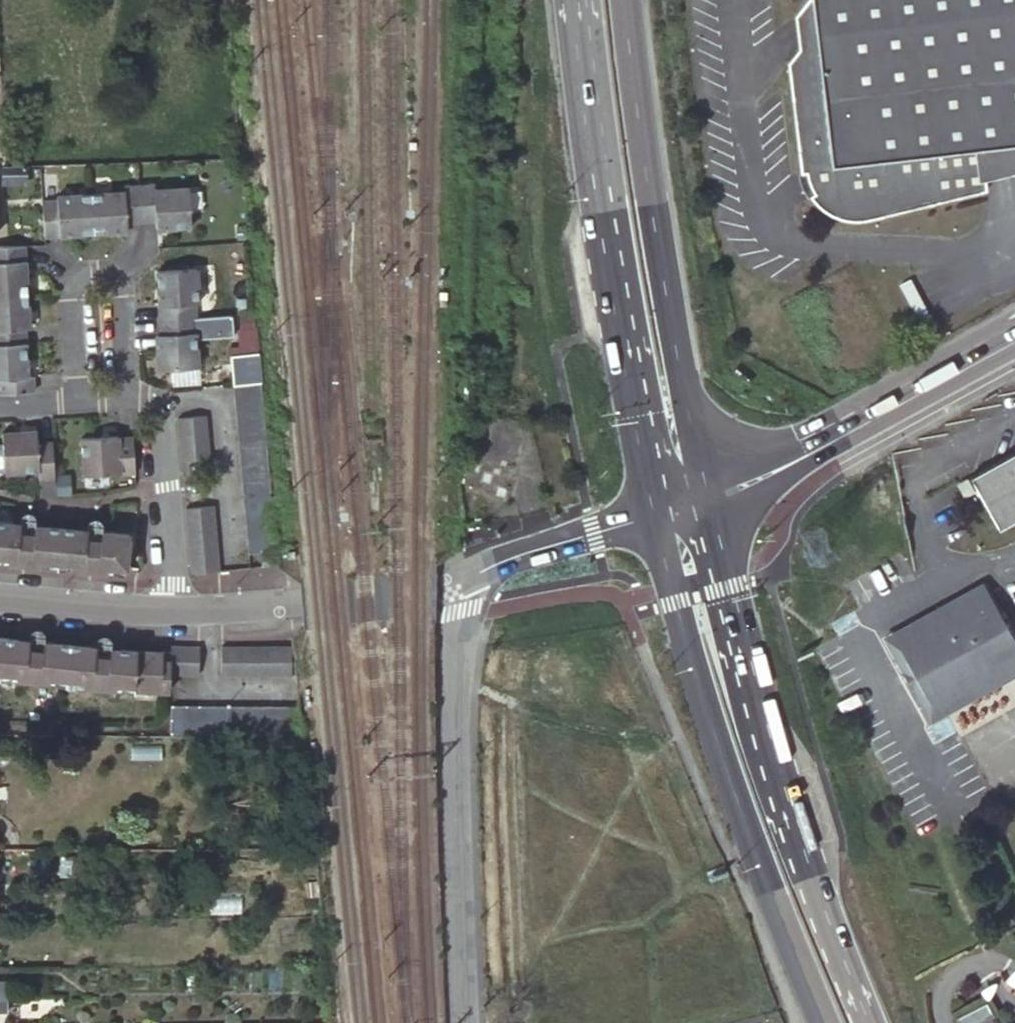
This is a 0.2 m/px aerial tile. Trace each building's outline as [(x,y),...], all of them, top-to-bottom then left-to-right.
[(813,37),(799,55),(788,69),(801,179),(807,177),(816,198),(810,201),(814,209),(824,217),(835,224),(844,226),(858,227),(868,226),(988,198),(987,188),(983,152),(1014,148),(1014,0),(810,0),(810,3),(796,21),(813,37)] [(813,37),(796,21),(799,55),(813,37)] [(987,188),(1014,180),(1014,148),(983,152),(987,188)] [(28,181),(28,165),(6,166),(3,166),(3,182),(28,181)] [(801,179),(799,180),(808,202),(810,201),(816,198),(807,177),(801,179)] [(155,185),(139,186),(141,220),(156,219),(157,228),(192,226),(189,187),(156,189),(155,185)] [(124,191),(91,194),(93,233),(128,231),(127,221),(141,220),(139,186),(124,187),(124,191)] [(57,200),(44,201),(46,236),(93,233),(91,194),(57,195),(57,200)] [(33,391),(33,375),(28,375),(25,328),(29,328),(24,245),(24,244),(0,244),(0,393),(33,391)] [(160,319),(195,317),(194,303),(199,303),(197,268),(157,270),(160,319)] [(254,316),(241,317),(243,336),(255,335),(254,316)] [(195,317),(160,319),(161,334),(155,334),(158,369),(198,366),(195,317)] [(461,378),(460,400),(468,400),(469,378),(461,378)] [(254,552),(282,548),(261,382),(233,385),(254,552)] [(206,414),(177,416),(181,458),(210,456),(206,414)] [(54,477),(52,442),(38,443),(37,430),(2,432),(4,472),(38,470),(39,477),(54,477)] [(134,472),(132,437),(118,438),(118,435),(81,438),(83,474),(134,472)] [(1001,534),(1014,525),(1014,456),(971,482),(1001,534)] [(54,480),(43,481),(44,496),(56,496),(54,480)] [(56,496),(67,495),(66,480),(54,480),(56,496)] [(974,497),(968,485),(959,489),(966,501),(974,497)] [(214,504),(186,506),(191,564),(198,570),(220,568),(214,504)] [(8,556),(12,561),(34,563),(40,559),(74,562),(79,567),(102,569),(107,565),(125,567),(129,533),(108,531),(107,538),(13,529),(13,522),(0,521),(0,555),(8,556)] [(280,552),(266,554),(267,564),(282,562),(280,552)] [(895,635),(913,669),(905,673),(914,688),(921,684),(940,718),(1014,677),(1014,637),(986,584),(895,635)] [(895,635),(887,639),(905,673),(913,669),(895,635)] [(17,672),(22,678),(45,680),(50,676),(84,679),(89,685),(112,686),(117,681),(152,683),(157,689),(169,689),(169,673),(198,674),(199,645),(170,644),(170,650),(116,647),(116,654),(94,652),(95,645),(43,640),(42,647),(21,645),(22,638),(1,636),(0,636),(0,671),(17,672)] [(42,647),(43,640),(22,638),(21,645),(42,647)] [(116,654),(116,647),(95,645),(94,652),(116,654)] [(220,646),(220,674),(291,674),(291,646),(220,646)] [(921,684),(914,688),(932,722),(940,718),(921,684)] [(299,706),(172,706),(172,733),(299,734),(299,706)] [(104,1020),(104,999),(66,1000),(66,1020),(104,1020)]
